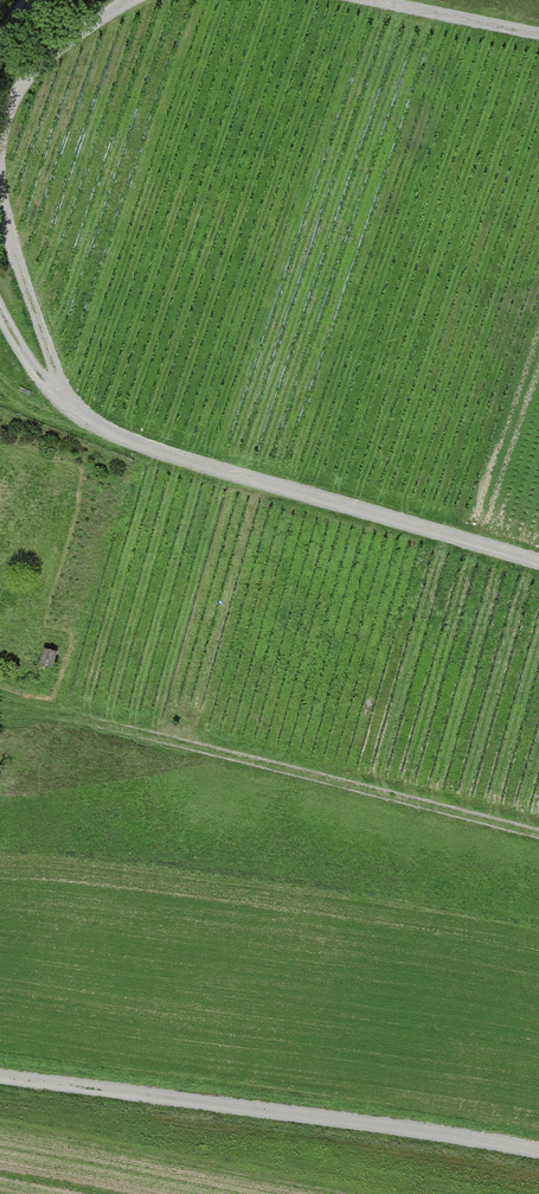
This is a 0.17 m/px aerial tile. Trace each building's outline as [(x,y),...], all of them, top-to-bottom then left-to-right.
[(51,650),(36,647),(32,664),(47,667),(51,650)]
